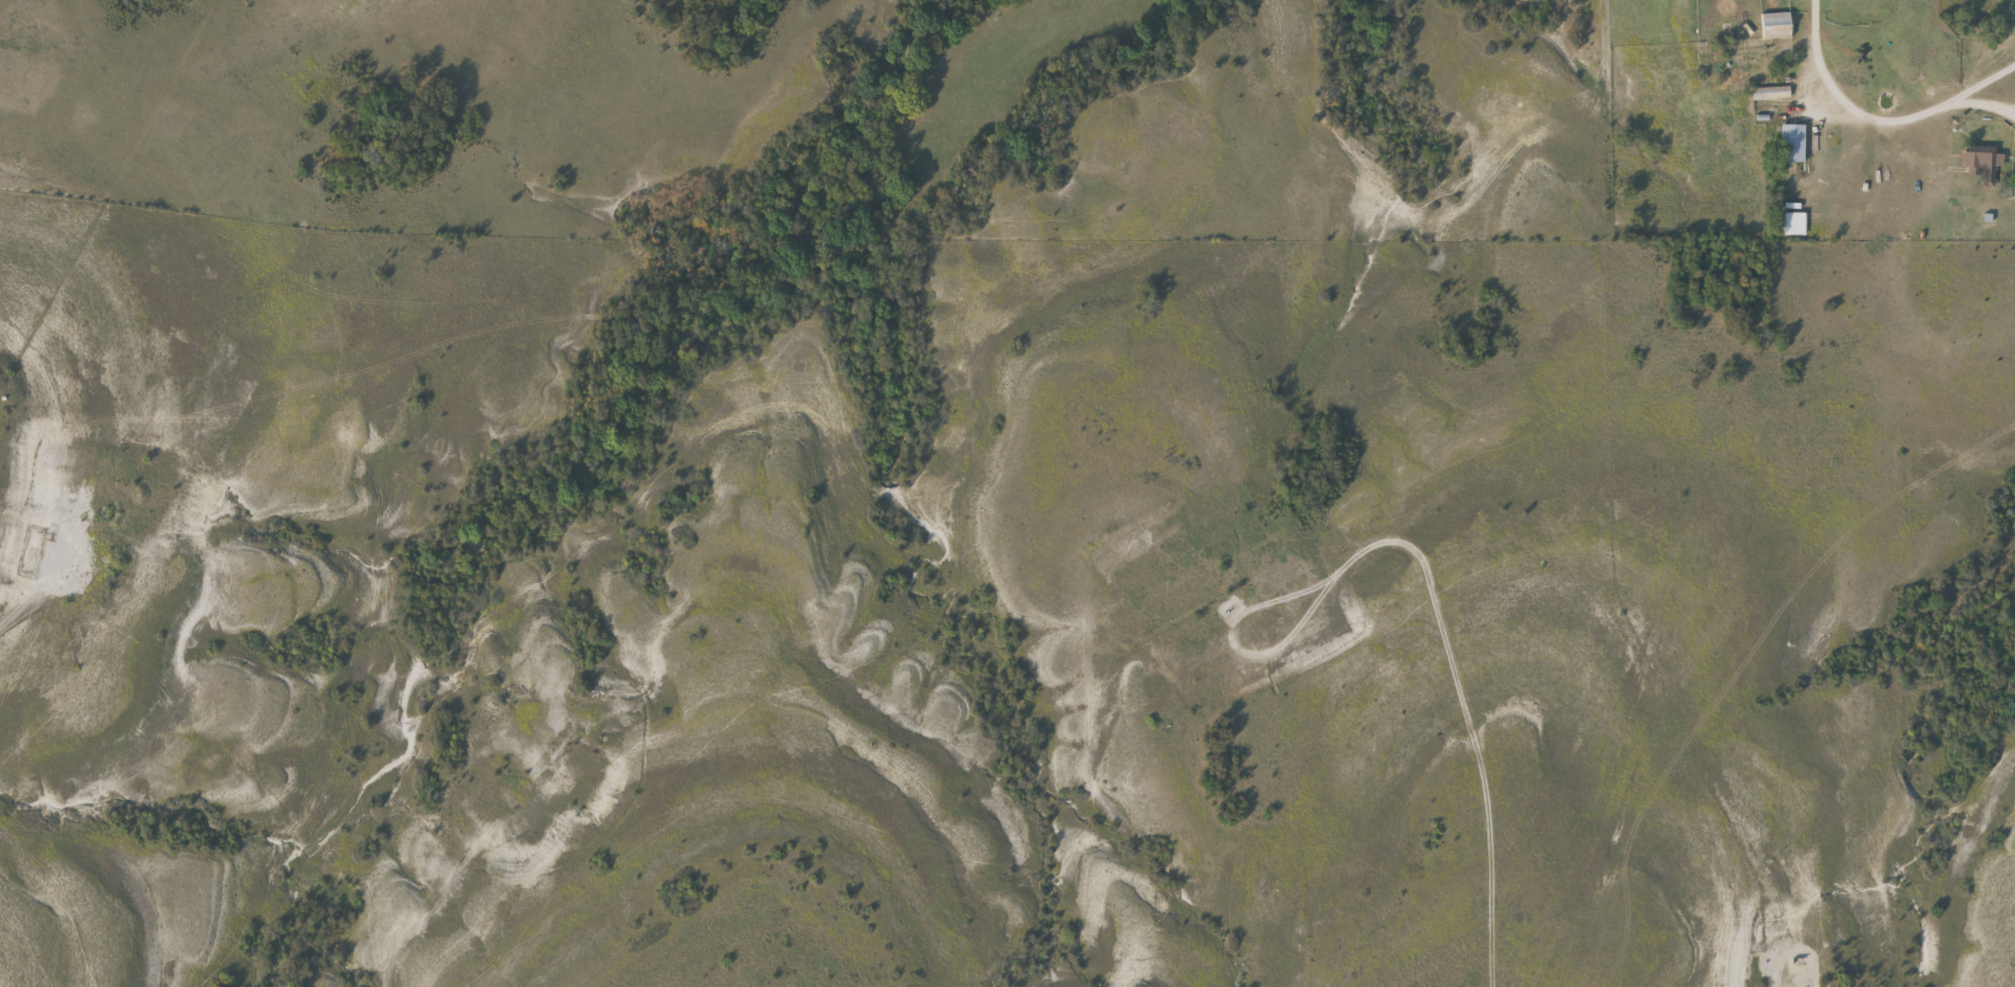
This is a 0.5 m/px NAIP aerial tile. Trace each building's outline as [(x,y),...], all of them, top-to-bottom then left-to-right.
[(1786,15),(1786,39),(1761,39),(1761,31),(1759,31),(1758,15),(1786,15)] [(1788,101),(1750,101),(1750,89),(1788,89),(1788,101)] [(1801,163),(1778,163),(1778,126),(1801,126),(1801,163)] [(1992,148),(1992,157),(2000,157),(1999,166),(1992,166),(1990,189),(1976,188),(1977,169),(1959,168),(1960,147),(1992,148)] [(1803,237),(1782,237),(1782,214),(1803,214),(1803,237)]
